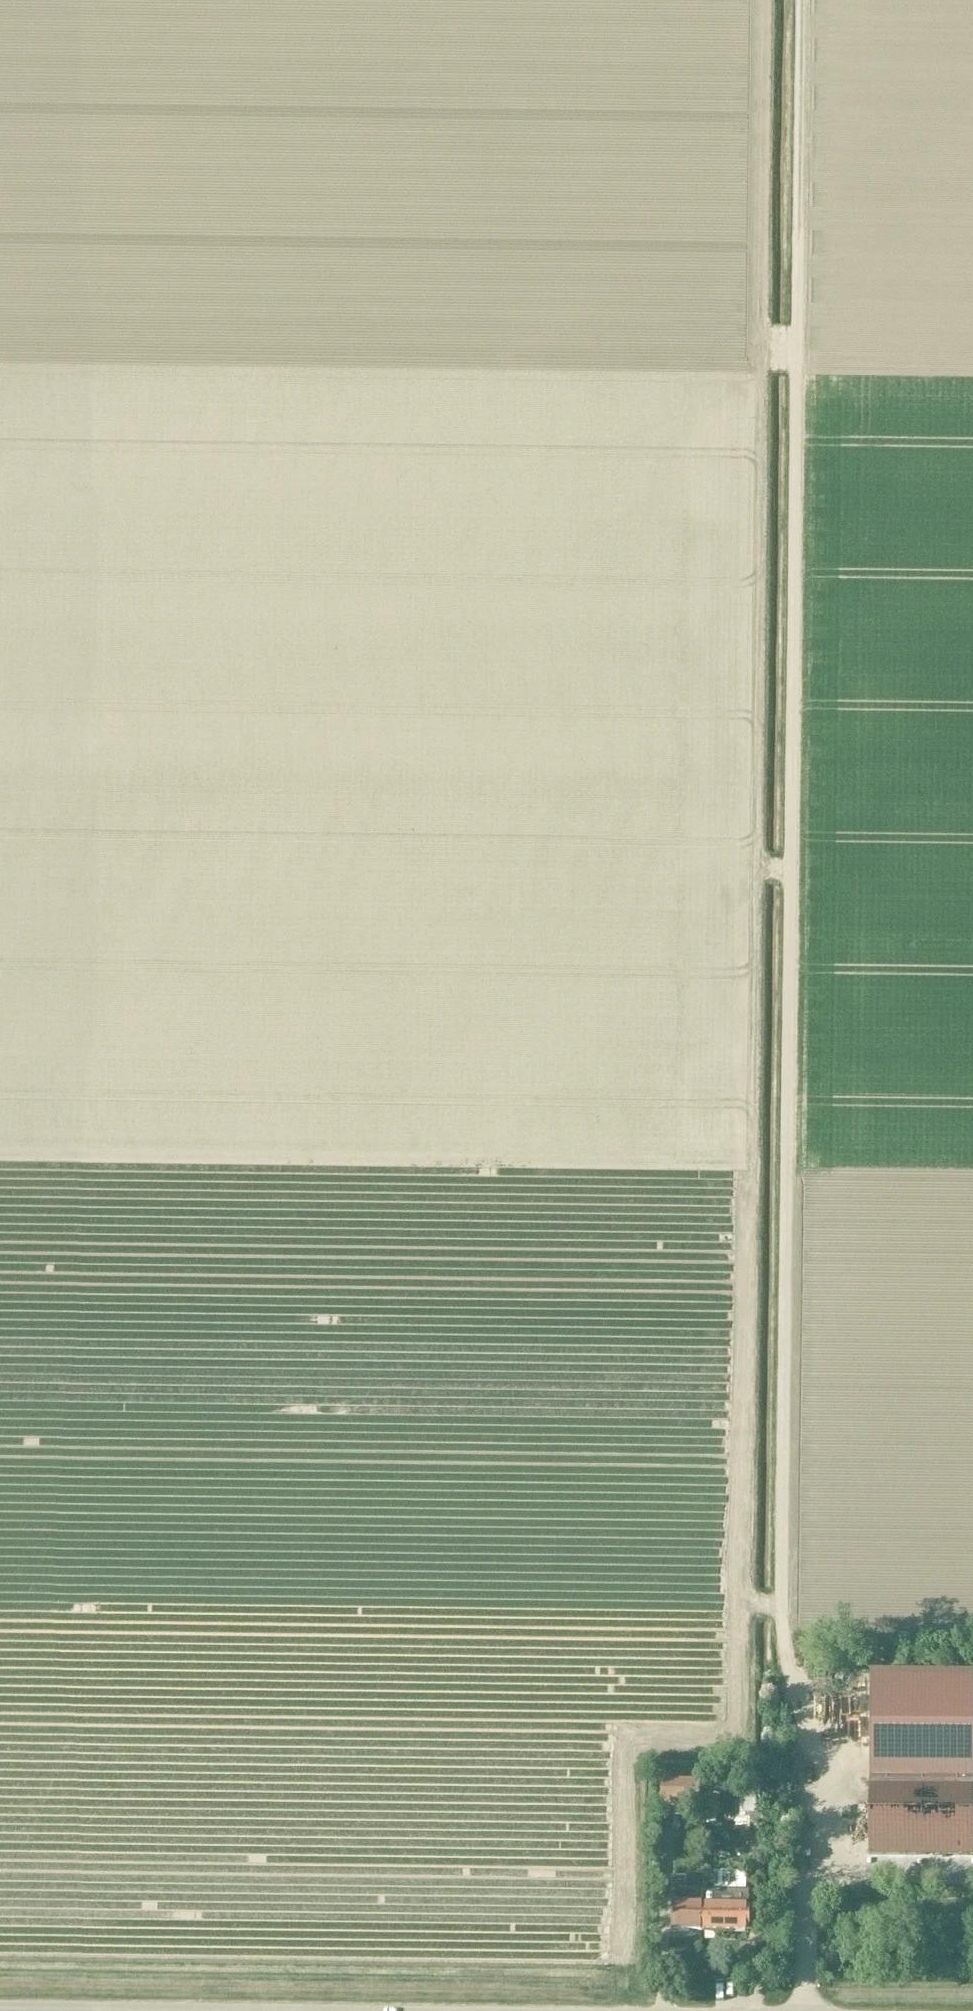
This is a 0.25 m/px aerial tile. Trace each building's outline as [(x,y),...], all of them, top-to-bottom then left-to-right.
[(869,1855),(972,1855),(972,1681),(869,1681),(869,1783),(869,1855)] [(852,1718),(868,1716),(867,1701),(851,1703),(852,1718)] [(699,1807),(700,1783),(661,1782),(661,1806),(699,1807)] [(702,1933),(702,1891),(686,1891),(686,1879),(672,1879),(671,1932),(702,1933)] [(749,1933),(750,1892),(702,1891),(702,1933),(749,1933)]
